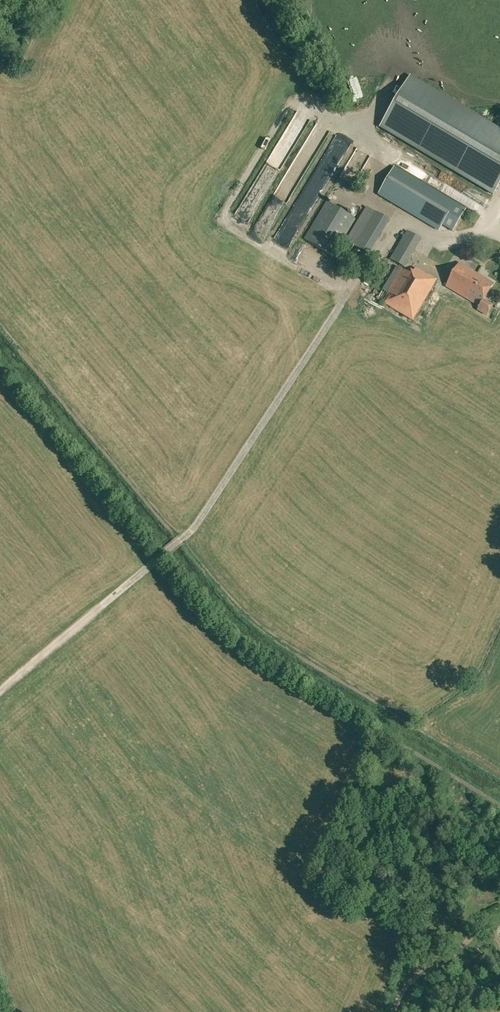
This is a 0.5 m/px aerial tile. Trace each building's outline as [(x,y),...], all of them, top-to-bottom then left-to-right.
[(411,78),(381,127),(493,194),(499,183),(499,131),(411,78)] [(453,231),(465,209),(395,167),(379,194),(439,230),(442,225),(453,231)] [(333,256),(355,219),(327,202),(305,239),(333,256)] [(389,220),(375,212),(367,207),(346,241),(355,246),(369,255),(371,251),(373,253),(390,224),(388,223),(389,220)] [(404,267),(421,239),(404,229),(387,257),(404,267)] [(487,315),(493,306),(483,300),(493,283),(460,263),(446,286),(480,306),(477,309),(487,315)] [(413,320),(437,279),(430,275),(429,276),(416,268),(412,275),(397,266),(377,299),(413,320)]
